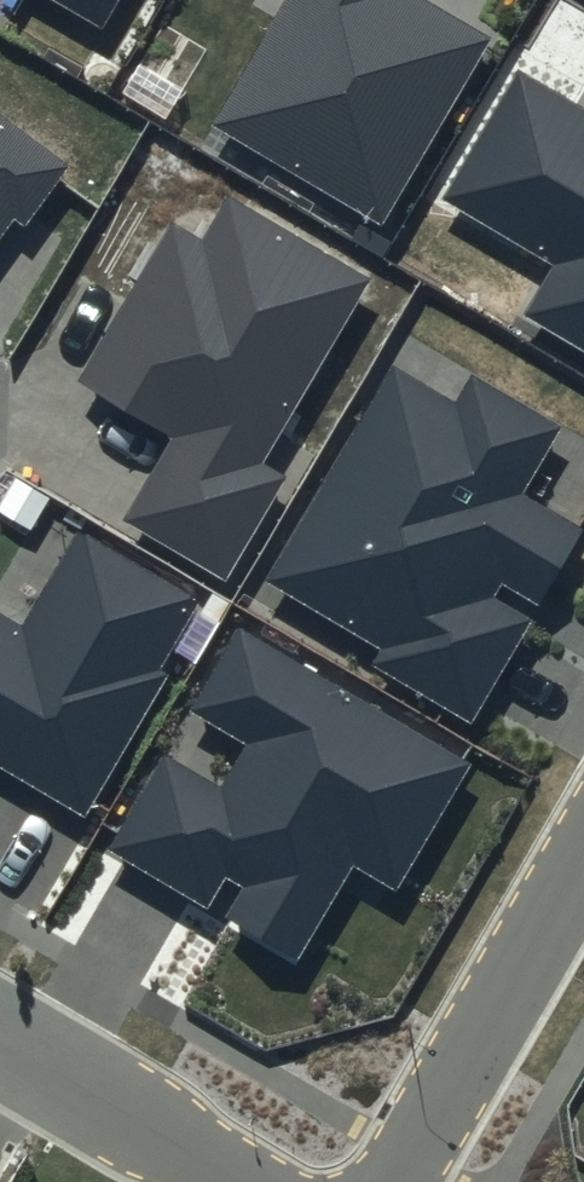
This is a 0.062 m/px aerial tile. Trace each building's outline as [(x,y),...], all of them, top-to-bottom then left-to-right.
[(108,33),(128,0),(51,0),(108,33)] [(213,126),(384,228),(494,43),(421,0),(288,0),(213,126)] [(519,69),(439,202),(549,268),(520,316),(583,354),(583,108),(519,69)] [(0,113),(0,239),(14,220),(24,227),(71,164),(0,113)] [(375,276),(231,192),(203,240),(173,222),(79,382),(173,437),(125,519),(226,579),(287,476),(265,463),(375,276)] [(457,403),(395,366),(267,581),(383,649),(372,668),(474,728),(538,621),(494,595),(501,583),(538,604),(581,531),(520,494),(560,427),(474,376),(457,403)] [(76,531),(23,624),(0,610),(0,767),(86,816),(167,674),(158,669),(198,600),(76,531)] [(469,764),(239,632),(193,712),(249,744),(222,790),(165,757),(111,850),(208,906),(224,878),(243,889),(226,918),(300,961),(353,868),(395,892),(469,764)]
